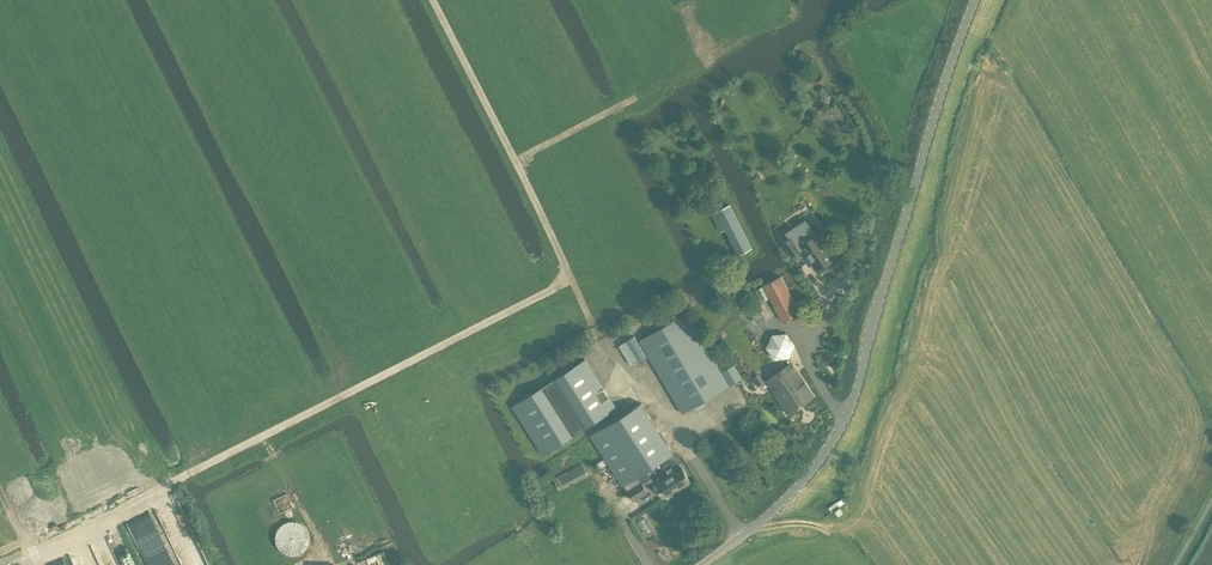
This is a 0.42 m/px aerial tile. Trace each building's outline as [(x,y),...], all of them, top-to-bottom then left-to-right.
[(752,247),(730,204),(717,211),(739,254),(752,247)] [(789,238),(782,243),(792,257),(800,251),(797,247),(800,245),(817,270),(834,259),(818,234),(817,234),(816,235),(806,219),(785,233),(789,238)] [(782,276),(765,285),(784,321),(801,312),(782,276)] [(734,364),(722,372),(687,312),(640,340),(683,412),(742,377),(734,364)] [(627,341),(619,345),(631,365),(638,360),(639,362),(647,357),(634,336),(626,341),(627,341)] [(512,406),(543,454),(616,407),(585,359),(512,406)] [(778,397),(789,413),(813,397),(793,363),(767,380),(778,397)] [(641,403),(591,435),(623,486),(624,485),(638,476),(673,453),(641,403)] [(559,489),(568,485),(589,474),(584,464),(554,479),(559,489)] [(656,483),(665,497),(691,481),(682,467),(656,483)] [(638,476),(624,485),(628,490),(633,499),(647,491),(642,482),(638,476)] [(840,507),(835,511),(838,516),(843,512),(840,507)] [(312,543),(312,536),(311,530),(308,525),(303,521),(297,519),(291,519),(285,520),(280,524),(277,529),(275,535),(275,541),(277,547),(281,551),(287,555),(293,556),(299,555),(304,552),(309,548),(312,543)]
